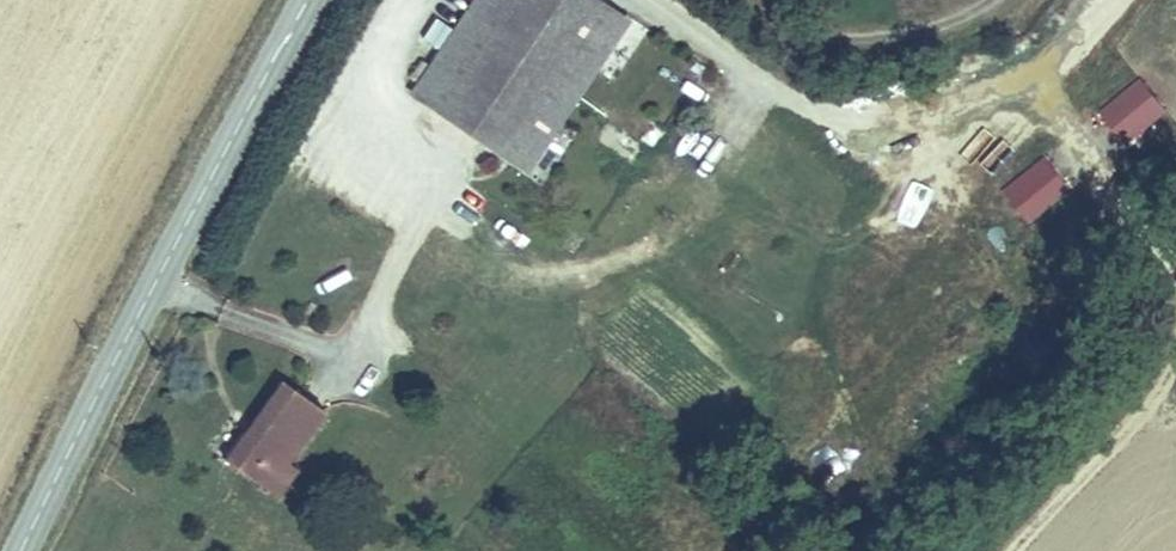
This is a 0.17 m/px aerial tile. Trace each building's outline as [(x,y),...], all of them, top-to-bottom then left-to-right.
[(571,0),(471,0),(410,94),(480,140),(530,62),(571,0)] [(597,0),(571,0),(530,62),(579,94),(627,20),(597,0)] [(579,94),(530,62),(480,140),(528,171),(579,94)] [(632,165),(643,148),(609,127),(599,143),(632,165)] [(999,193),(1029,228),(1071,191),(1041,157),(999,193)] [(915,257),(931,222),(915,215),(899,249),(915,257)] [(291,462),(323,412),(280,385),(228,466),(271,493),(291,462)] [(271,493),(284,502),(305,471),(291,462),(271,493)]
